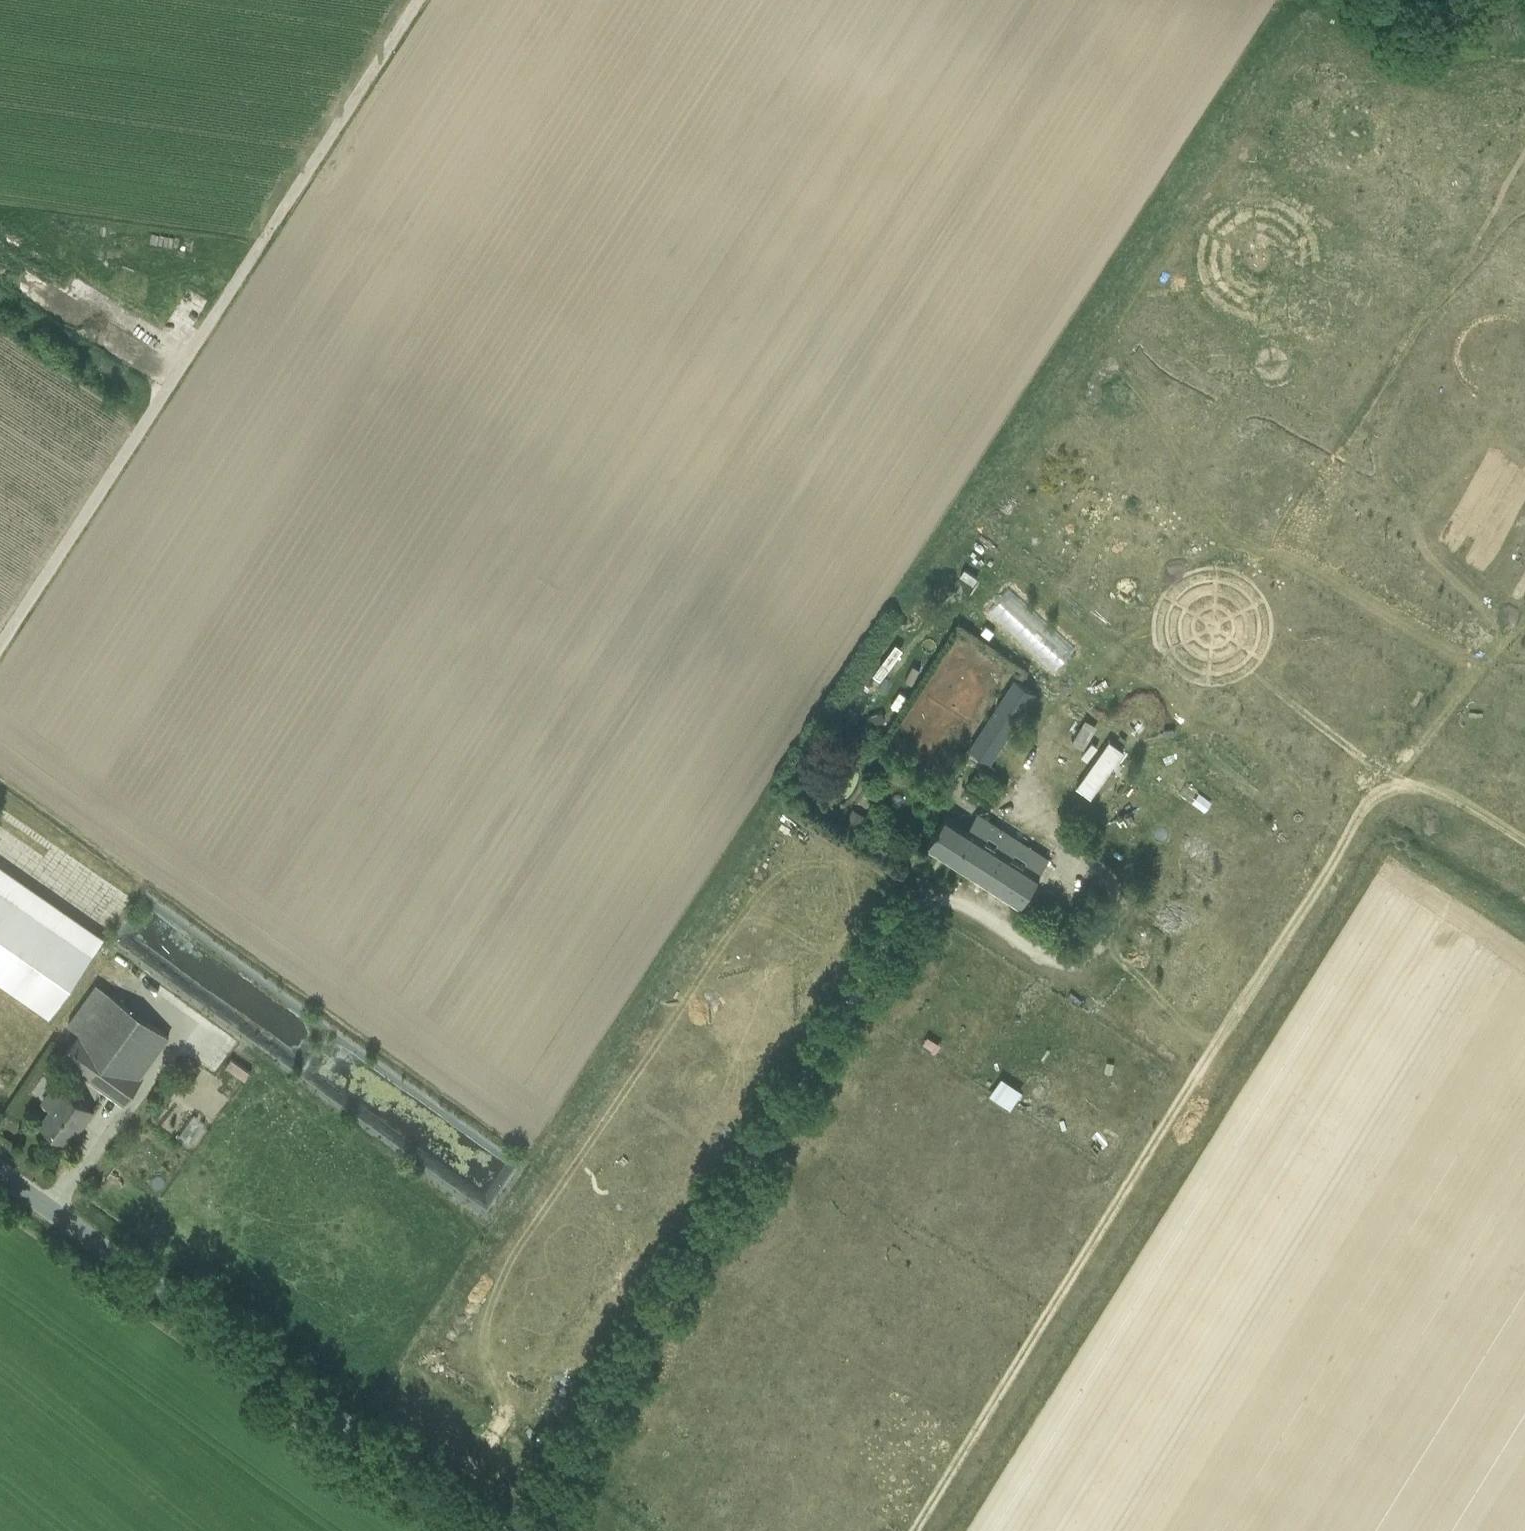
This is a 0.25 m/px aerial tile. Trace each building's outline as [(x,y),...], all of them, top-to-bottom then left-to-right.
[(872,671),(879,676),(901,648),(894,642),(872,671)] [(854,692),(839,713),(850,721),(857,712),(859,713),(867,702),(854,692)] [(1084,746),(1097,725),(1086,718),(1073,739),(1084,746)] [(990,762),(1000,746),(980,733),(969,749),(990,762)] [(1109,740),(1076,787),(1091,797),(1124,750),(1109,740)] [(853,808),(845,823),(859,831),(867,816),(853,808)] [(1020,904),(1049,858),(978,813),(968,828),(946,814),(927,845),(1020,904)] [(100,944),(105,937),(0,865),(0,983),(49,1017),(100,944)] [(67,1025),(80,1034),(141,1077),(169,1035),(97,984),(67,1025)] [(125,1100),(141,1077),(80,1034),(63,1056),(125,1100)] [(989,1094),(1010,1107),(1021,1088),(1000,1076),(989,1094)] [(94,1110),(55,1083),(41,1102),(52,1108),(40,1124),(65,1142),(74,1128),(79,1131),(94,1110)]
